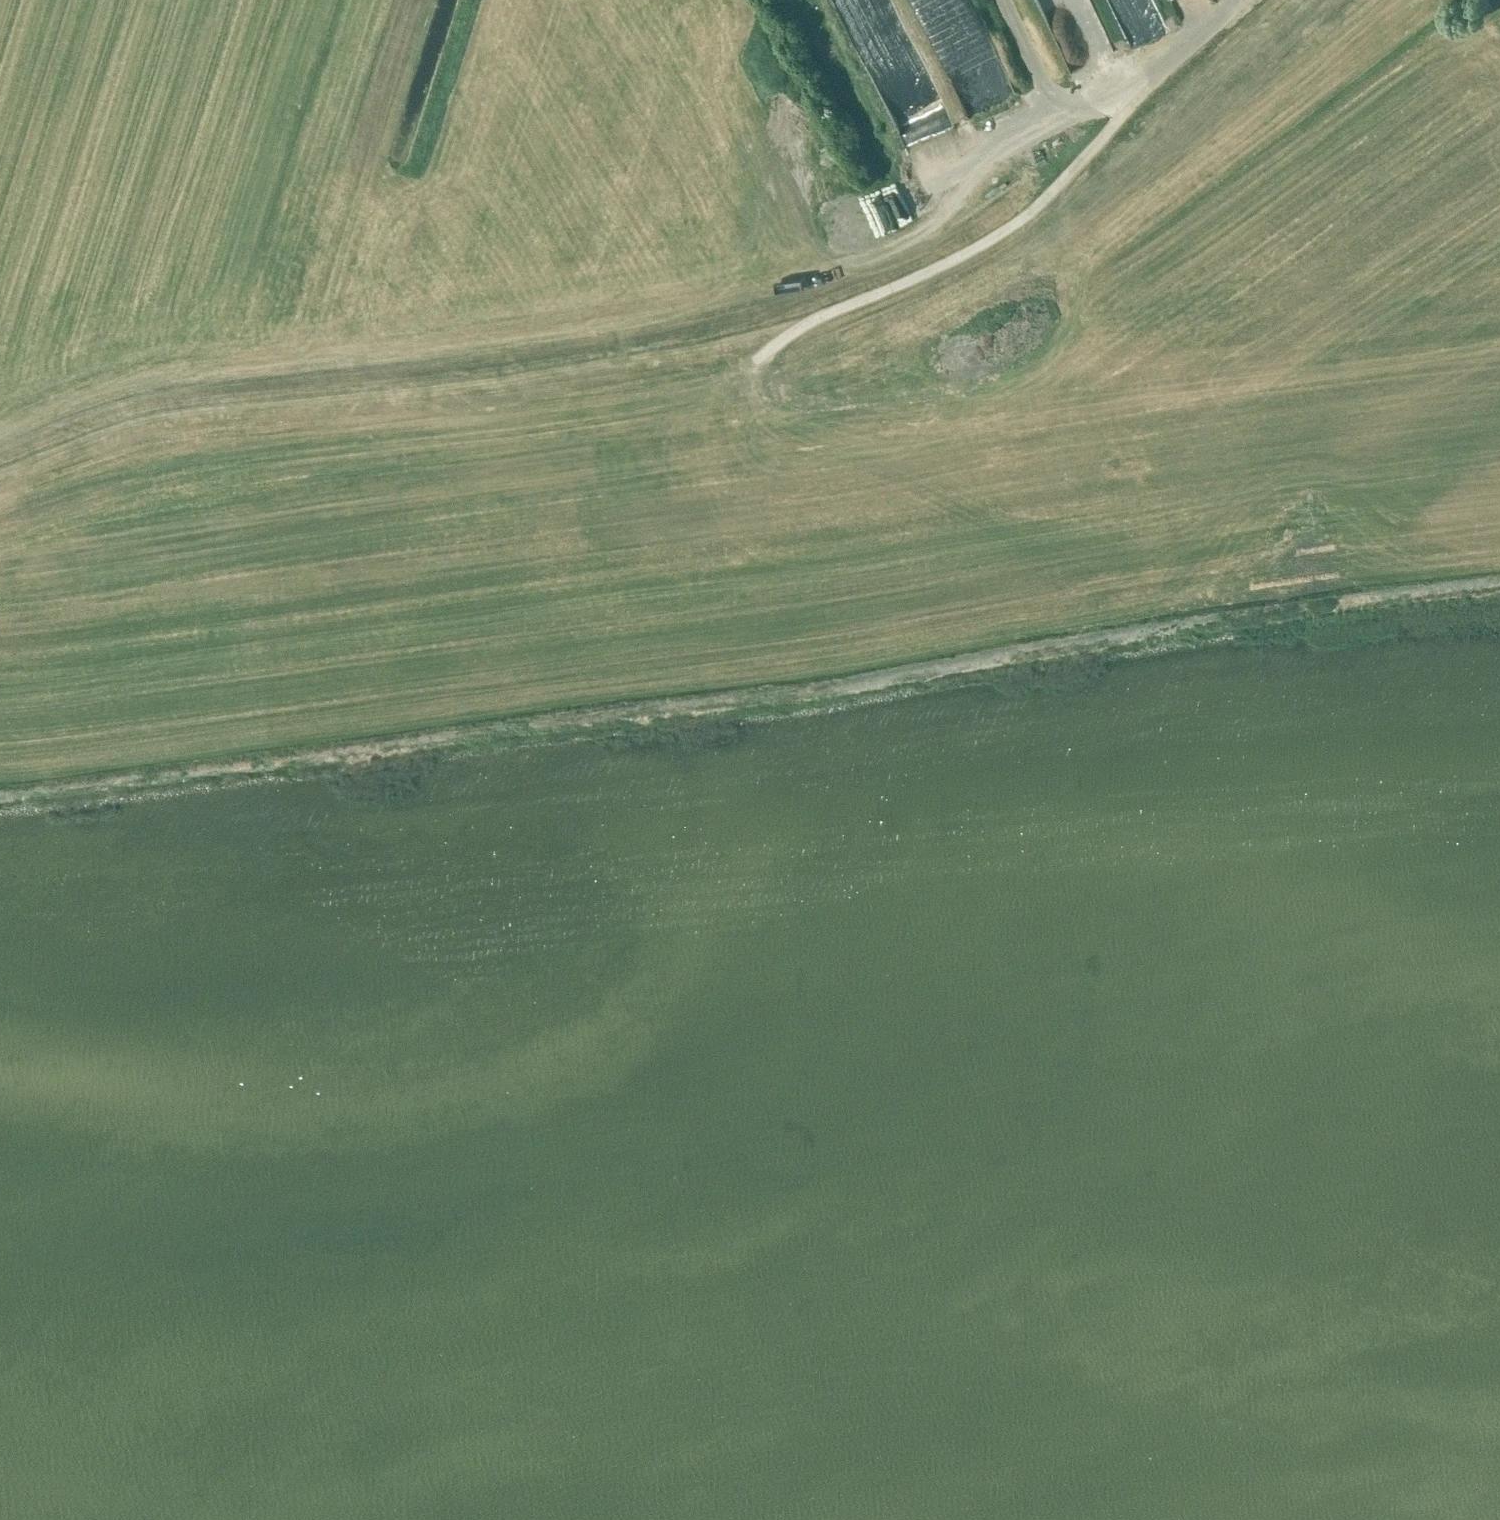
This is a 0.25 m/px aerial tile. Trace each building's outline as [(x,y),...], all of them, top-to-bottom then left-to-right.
[(971,116),(1016,102),(1010,84),(1005,85),(1001,72),(992,74),(995,82),(963,92),(971,116)] [(939,91),(893,112),(903,134),(929,121),(927,116),(946,106),(939,91)]
